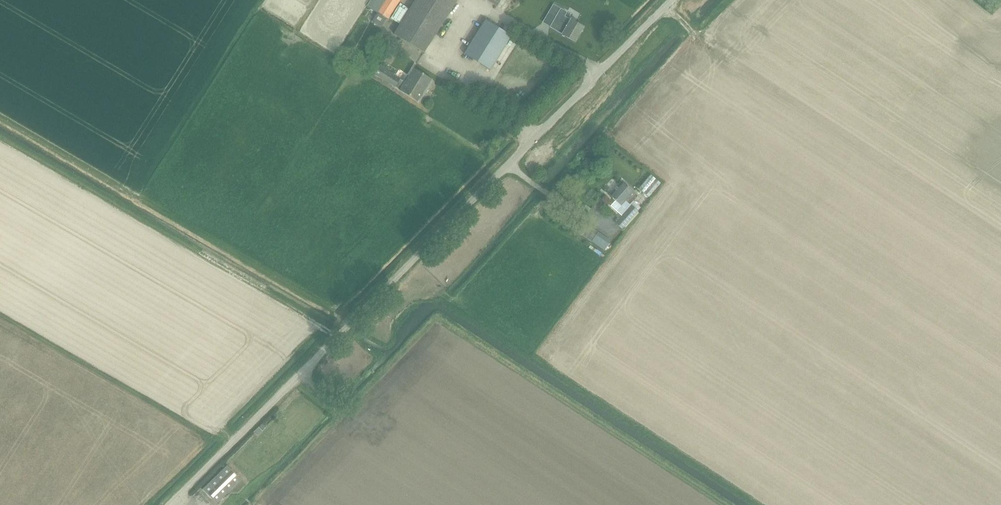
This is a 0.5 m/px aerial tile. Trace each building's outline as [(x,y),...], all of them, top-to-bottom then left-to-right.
[(367,7),(389,20),(400,0),(371,0),(367,7)] [(451,0),(415,0),(393,35),(423,53),(455,2),(451,0)] [(567,12),(560,9),(550,27),(562,34),(574,42),(583,27),(574,22),(570,20),(564,16),(567,12)] [(464,54),(490,70),(511,36),(485,20),(464,54)] [(374,74),(409,96),(418,101),(431,79),(414,68),(405,83),(400,79),(379,66),(374,74)] [(650,182),(659,190),(671,176),(662,168),(650,182)] [(633,192),(629,188),(622,182),(609,195),(615,201),(611,206),(621,216),(615,223),(621,229),(637,211),(631,205),(631,206),(629,205),(637,196),(633,193),(633,192)] [(582,222),(576,231),(604,250),(610,241),(582,222)] [(600,222),(595,228),(617,245),(622,238),(600,222)] [(269,430),(279,421),(275,417),(265,426),(269,430)] [(241,479),(234,472),(227,465),(202,489),(216,503),(241,479)]
